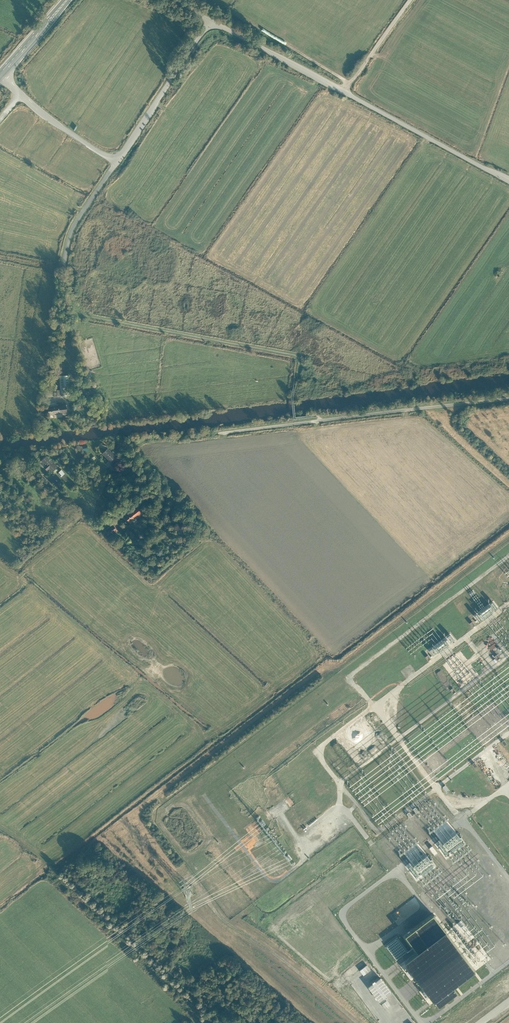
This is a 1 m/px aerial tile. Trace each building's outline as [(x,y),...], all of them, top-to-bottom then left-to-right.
[(70,396),(68,375),(59,376),(61,396),(70,396)] [(49,406),(51,417),(67,415),(66,404),(49,406)] [(109,460),(110,462),(111,461),(115,457),(108,448),(102,453),(109,460)] [(39,463),(50,474),(57,467),(46,456),(39,463)] [(111,461),(110,462),(109,460),(105,464),(112,471),(117,467),(111,461)] [(143,514),(136,505),(130,510),(130,511),(124,516),(130,523),(136,518),(137,519),(143,514)] [(113,524),(107,529),(112,534),(118,530),(114,525),(113,524)] [(451,632),(425,650),(428,654),(426,656),(429,660),(438,654),(437,653),(457,640),(451,632)] [(401,762),(396,766),(406,779),(411,775),(401,762)] [(424,831),(399,850),(404,855),(428,836),(424,831)] [(404,963),(437,1008),(457,993),(452,987),(474,971),(467,961),(454,944),(433,915),(404,937),(416,954),(404,963)]
